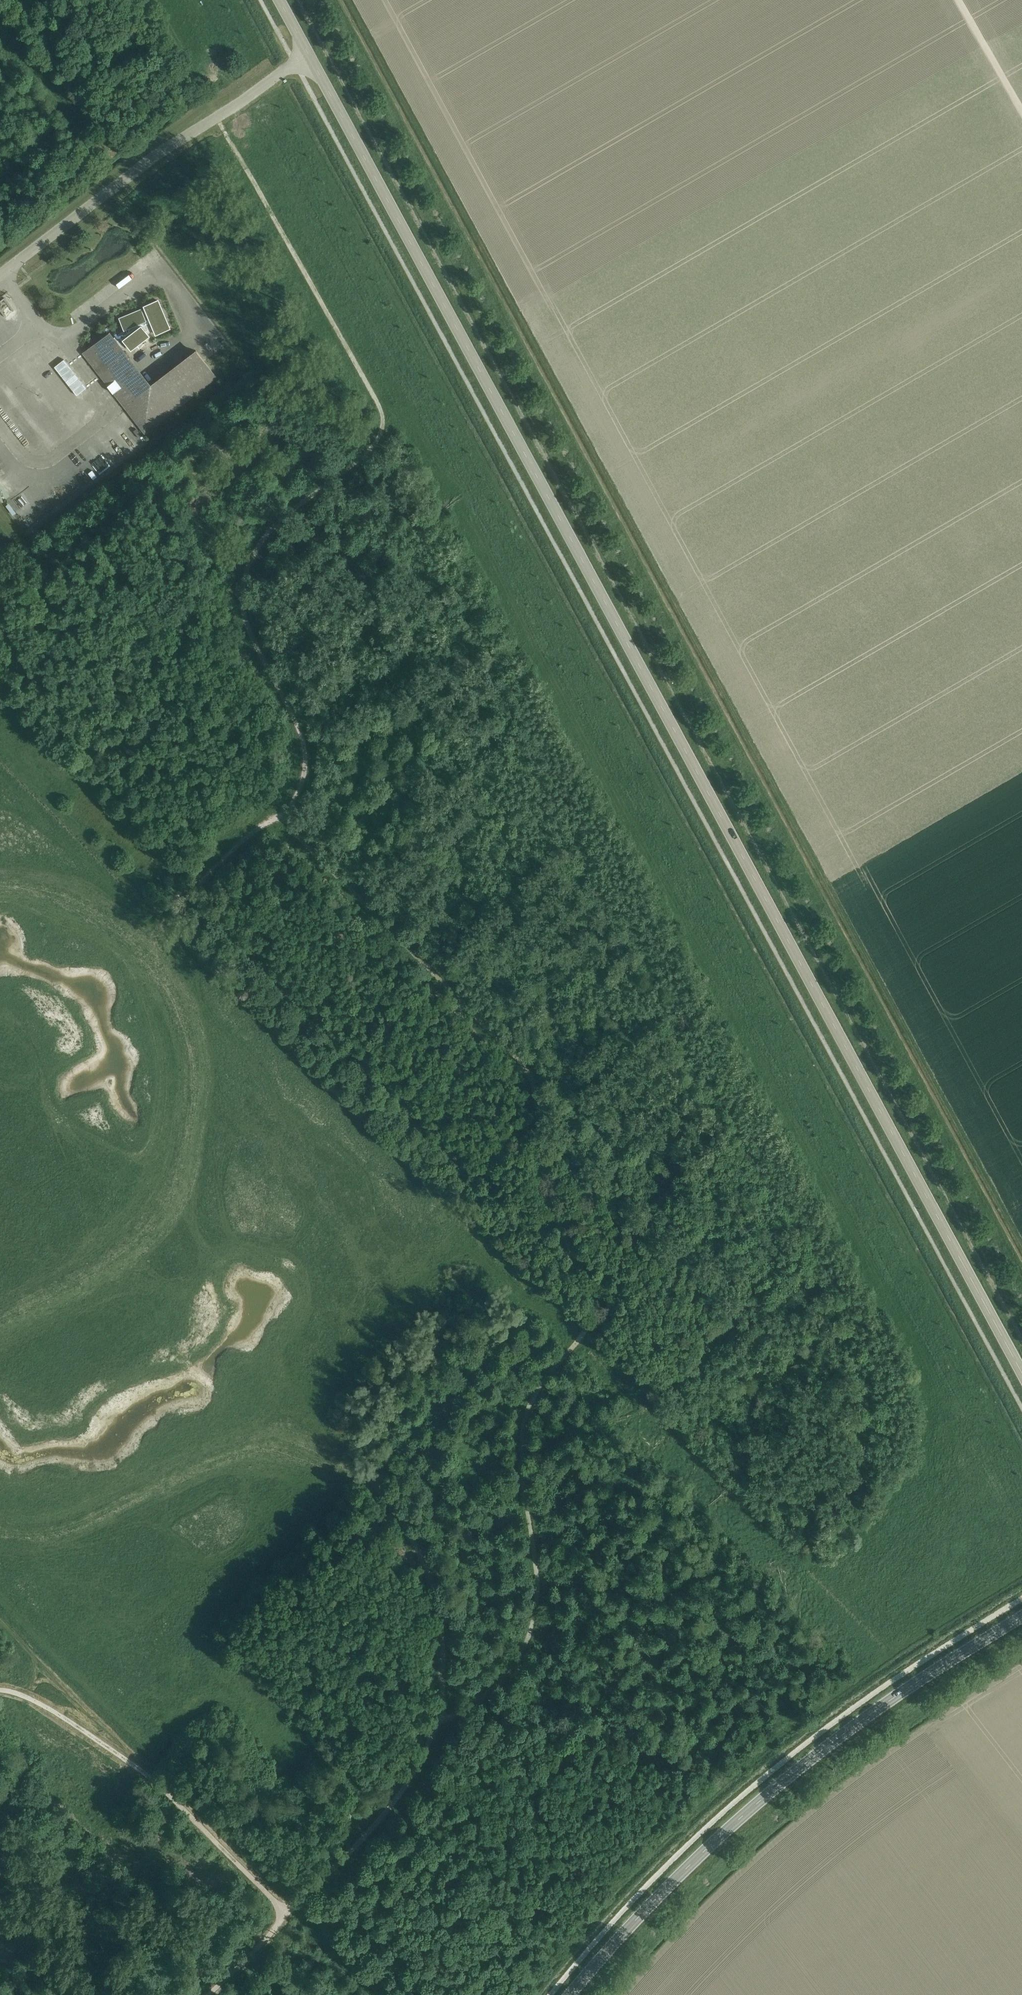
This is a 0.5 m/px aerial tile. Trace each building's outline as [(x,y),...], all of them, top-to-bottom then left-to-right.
[(120,285),(125,283),(120,273),(115,276),(120,285)] [(0,297),(0,307),(7,317),(14,312),(3,295),(0,297)] [(81,302),(86,312),(97,306),(92,296),(81,302)] [(153,330),(155,334),(169,328),(157,300),(143,306),(145,310),(141,311),(141,309),(119,318),(124,331),(122,332),(121,331),(111,339),(107,334),(82,353),(144,433),(216,377),(197,353),(150,390),(119,350),(127,345),(130,348),(148,334),(147,333),(153,330)] [(198,314),(215,338),(220,333),(204,310),(198,314)] [(12,385),(27,400),(33,394),(18,379),(12,385)] [(71,408),(60,416),(68,426),(77,419),(74,415),(76,414),(71,408)] [(24,411),(18,415),(22,421),(28,417),(24,411)] [(114,468),(118,471),(129,458),(118,447),(105,461),(114,468)] [(24,515),(35,506),(27,496),(16,505),(24,515)]
